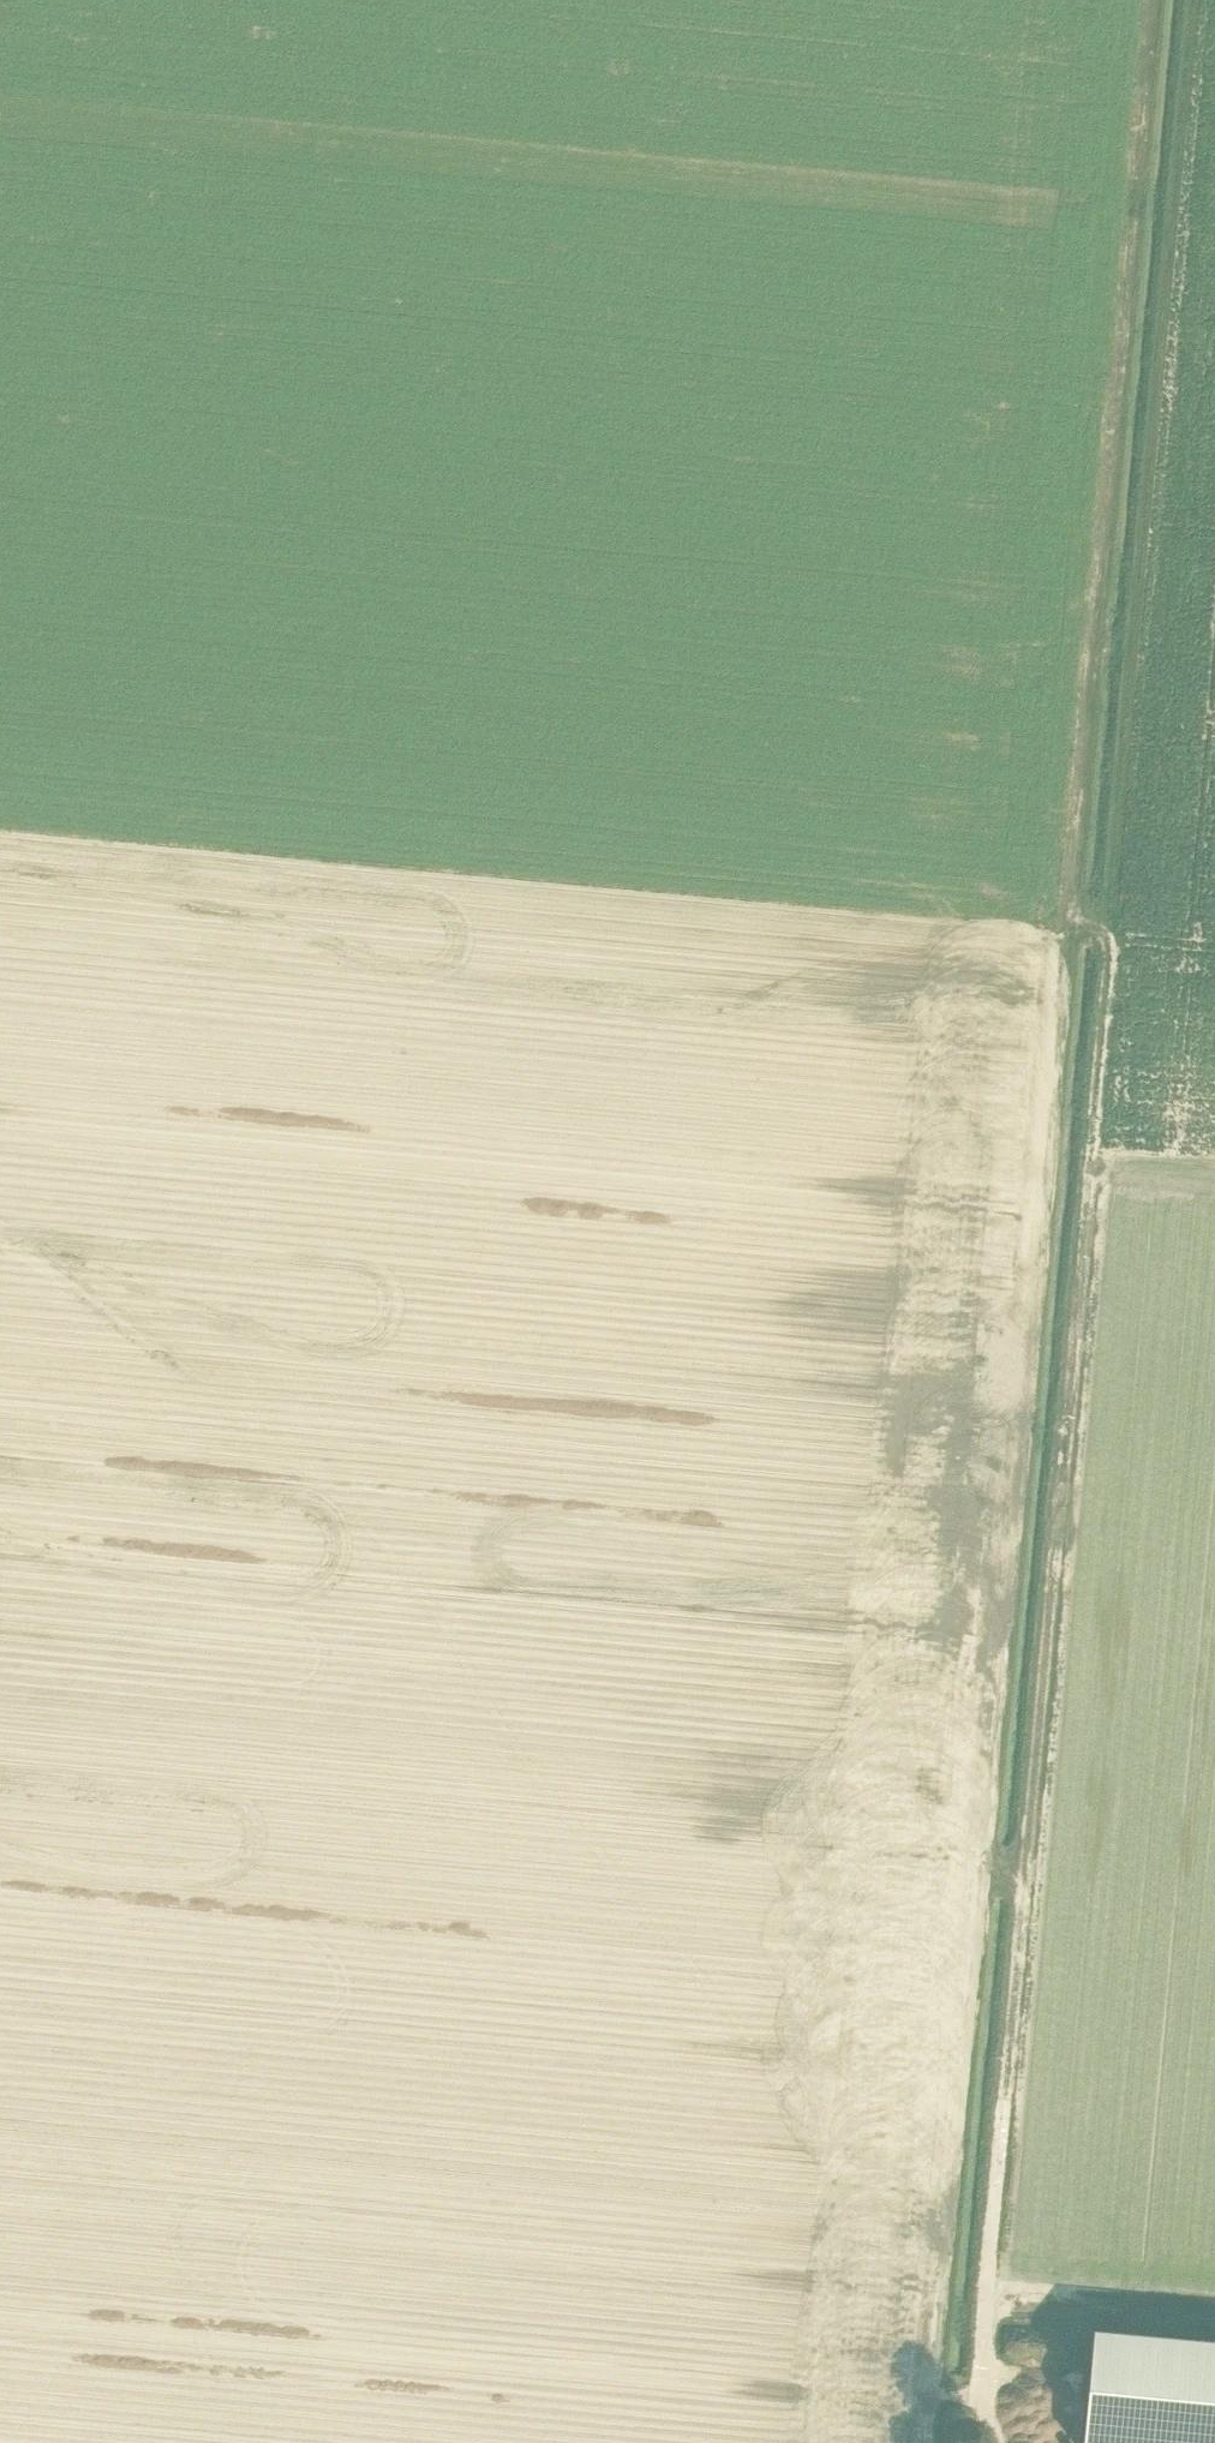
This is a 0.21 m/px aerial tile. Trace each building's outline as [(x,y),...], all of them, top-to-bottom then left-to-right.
[(1095,2336),(1085,2442),(1214,2442),(1214,2347),(1095,2336)]
